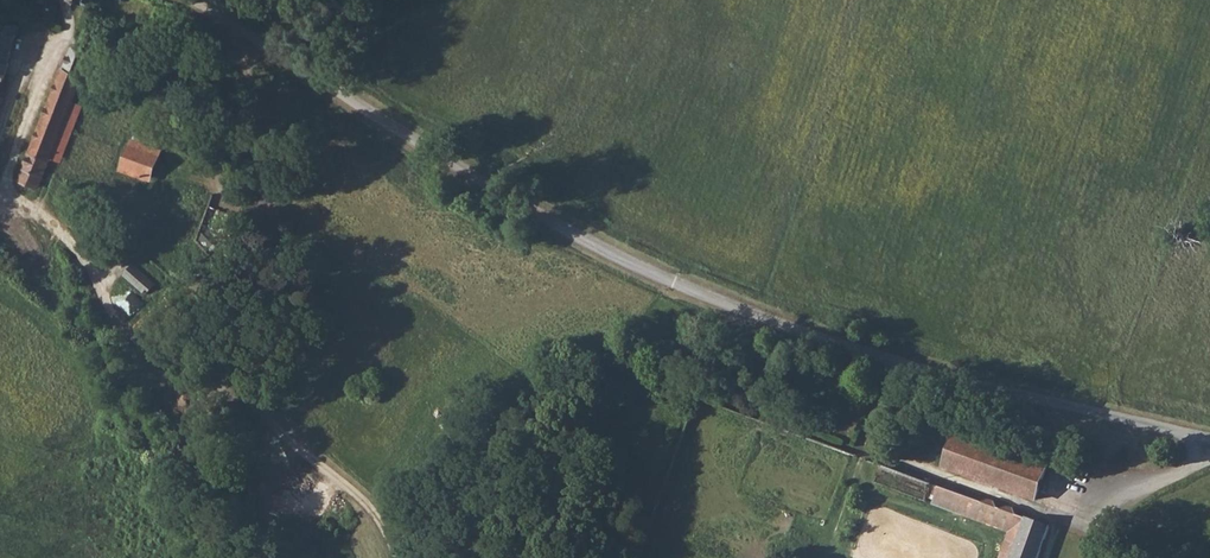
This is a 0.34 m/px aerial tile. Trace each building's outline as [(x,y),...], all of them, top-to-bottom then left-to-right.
[(9,63),(8,62),(20,26),(0,20),(0,91),(9,63)] [(37,189),(65,120),(67,112),(89,55),(72,48),(19,182),(37,189)] [(132,144),(123,167),(150,177),(159,153),(132,144)] [(134,268),(127,275),(147,294),(154,287),(134,268)] [(956,434),(944,466),(1033,499),(1045,467),(956,434)] [(937,487),(879,466),(874,481),(926,501),(928,499),(934,500),(939,488),(937,487)] [(1020,497),(992,486),(987,501),(1015,512),(1020,497)] [(939,488),(934,500),(934,503),(1009,529),(1014,514),(998,508),(999,506),(991,503),(990,505),(962,495),(962,493),(954,490),(953,493),(939,488)] [(1050,527),(1014,514),(1009,529),(999,557),(1038,557),(1050,527)]
